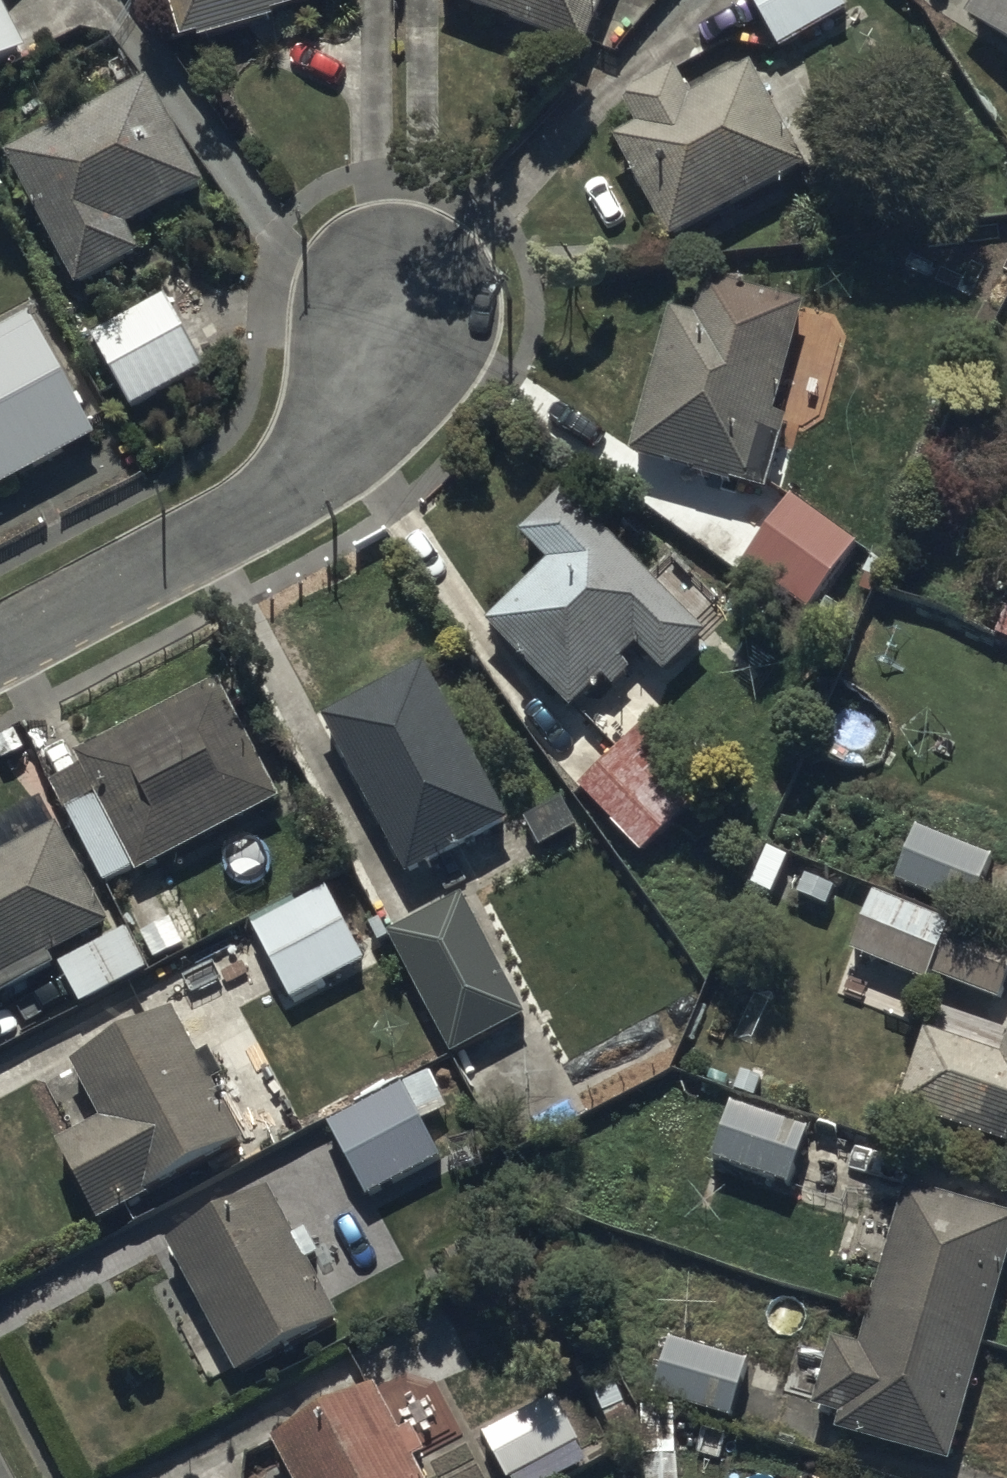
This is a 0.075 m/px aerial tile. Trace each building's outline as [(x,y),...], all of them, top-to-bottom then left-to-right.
[(33,44),(10,0),(0,0),(0,62),(33,44)] [(187,38),(202,34),(204,38),(279,16),(278,12),(316,0),(176,0),(187,38)] [(592,47),(609,0),(467,0),(592,47)] [(853,11),(847,0),(756,0),(783,50),(853,11)] [(970,14),(1006,38),(1006,0),(979,0),(970,14)] [(673,238),(807,166),(754,62),(695,94),(681,69),(625,99),(640,128),(619,139),(673,238)] [(208,185),(150,77),(8,153),(79,287),(146,251),(132,226),(208,185)] [(700,314),(675,306),(635,447),(771,486),(792,414),(780,411),(810,306),(711,278),(700,314)] [(208,368),(167,296),(95,337),(136,410),(208,368)] [(103,434),(35,309),(0,328),(0,489),(103,434)] [(710,631),(568,490),(524,534),(552,562),(491,623),(576,707),(606,677),(616,687),(636,667),(626,657),(640,643),(670,672),(710,631)] [(795,492),(744,562),(810,610),(861,541),(795,492)] [(997,634),(1006,638),(1006,609),(997,634)] [(429,660),(326,714),(411,875),(514,820),(429,660)] [(140,872),(282,793),(218,679),(81,757),(99,790),(66,808),(108,883),(137,867),(140,872)] [(711,788),(648,721),(580,785),(644,852),(711,788)] [(6,853),(0,856),(0,996),(60,966),(54,955),(112,925),(62,826),(51,832),(38,808),(0,827),(0,841),(6,853)] [(998,858),(920,825),(896,880),(975,913),(998,858)] [(851,948),(936,984),(939,976),(1005,1004),(1006,998),(1006,941),(877,886),(851,948)] [(330,888),(255,925),(293,1001),(368,964),(330,888)] [(531,1016),(463,892),(389,931),(383,920),(374,925),(383,942),(391,938),(454,1056),(531,1016)] [(201,1056),(176,1009),(72,1062),(102,1119),(61,1140),(103,1221),(156,1194),(154,1189),(248,1140),(218,1082),(228,1077),(214,1050),(201,1056)] [(981,1132),(1006,1141),(1006,1043),(979,1033),(957,1094),(990,1106),(981,1132)] [(451,1110),(432,1072),(331,1122),(368,1196),(445,1158),(427,1122),(451,1110)] [(732,1104),(714,1159),(796,1187),(815,1131),(732,1104)] [(1006,1277),(1006,1213),(908,1185),(864,1343),(838,1336),(818,1406),(846,1414),(841,1431),(955,1463),(1006,1277)] [(275,1187),(172,1242),(244,1374),(343,1320),(311,1262),(323,1255),(309,1228),(300,1233),(275,1187)] [(751,1359),(674,1335),(654,1400),(731,1424),(751,1359)] [(276,1438),(297,1477),(428,1477),(417,1458),(430,1451),(417,1426),(404,1432),(379,1384),(276,1438)] [(583,1444),(556,1395),(484,1435),(508,1477),(512,1475),(514,1477),(560,1477),(586,1463),(577,1447),(583,1444)]
